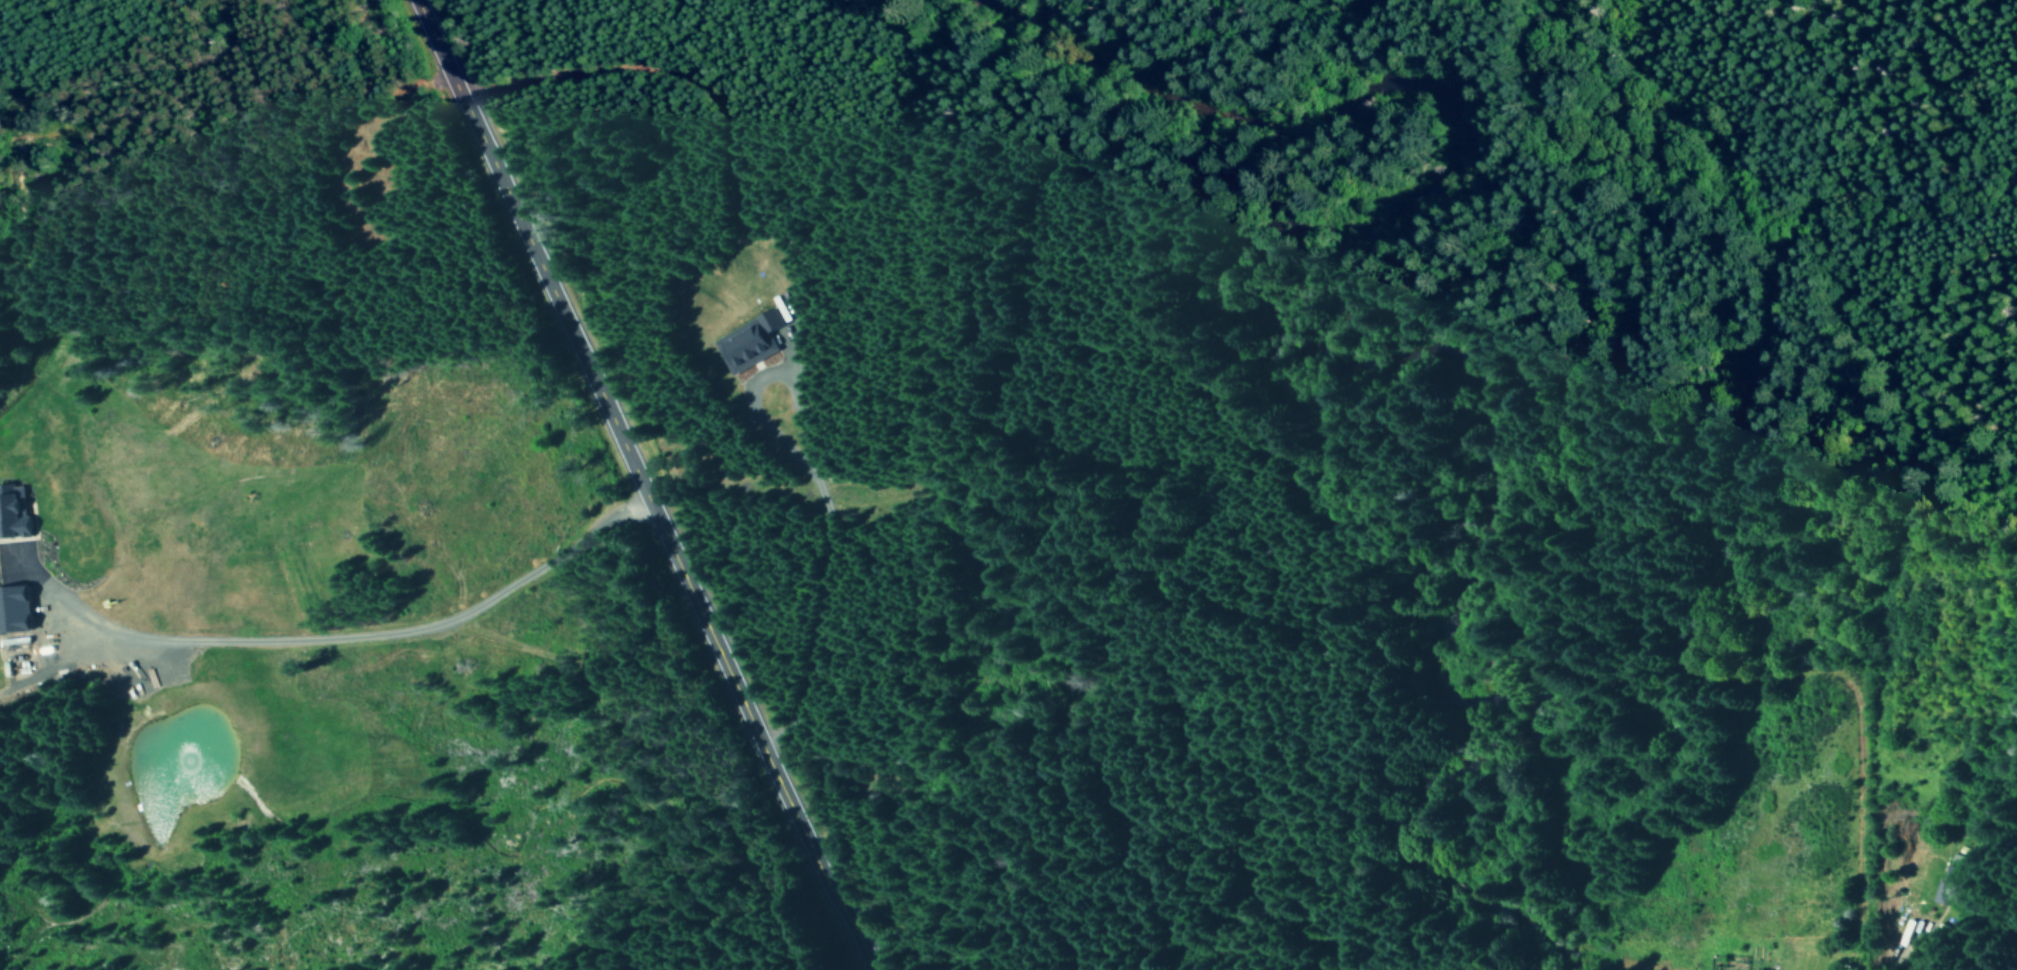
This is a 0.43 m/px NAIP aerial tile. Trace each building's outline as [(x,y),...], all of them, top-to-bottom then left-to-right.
[(34,536),(33,515),(27,516),(25,483),(0,484),(0,537),(34,536)] [(36,630),(33,585),(0,587),(0,632),(36,630)] [(1955,903),(1964,868),(1950,865),(1945,881),(1940,879),(1935,898),(1955,903)] [(1917,921),(1910,918),(1902,936),(1910,939),(1917,921)]
